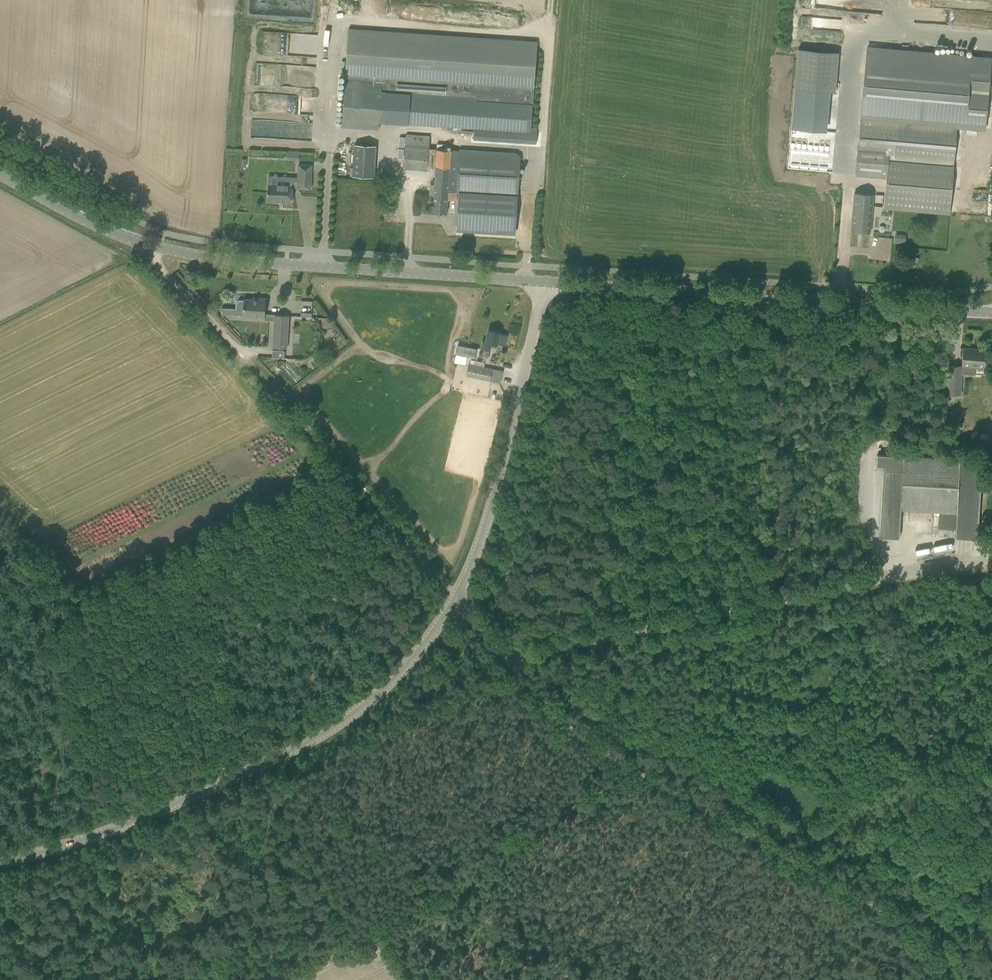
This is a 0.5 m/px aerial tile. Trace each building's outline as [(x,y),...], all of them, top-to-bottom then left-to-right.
[(254,0),(246,0),(246,10),(254,10),(254,0)] [(808,37),(809,29),(800,28),(800,36),(808,37)] [(472,142),(538,146),(538,133),(530,132),(532,105),(533,105),(537,42),(348,29),(342,120),(354,121),(353,128),(378,130),(378,123),(473,129),(472,142)] [(985,129),(991,59),(867,48),(858,147),(856,163),(856,164),(857,165),(857,166),(857,168),(858,169),(859,171),(860,172),(861,173),(862,174),(864,175),(865,176),(887,178),(884,207),(949,213),(957,126),(985,129)] [(835,93),(838,53),(798,49),(795,89),(835,93)] [(847,160),(854,98),(825,95),(818,157),(847,160)] [(791,119),(790,129),(820,131),(821,121),(791,119)] [(403,168),(427,169),(429,134),(406,132),(403,168)] [(352,176),(373,178),(375,146),(354,145),(352,176)] [(286,150),(285,160),(298,161),(299,151),(286,150)] [(291,202),(292,187),(297,188),(297,189),(310,189),(311,173),(298,173),(298,181),(287,180),(287,185),(269,184),(268,184),(267,203),(278,203),(278,201),(291,202)] [(851,231),(870,233),(873,194),(855,193),(851,231)] [(433,212),(447,213),(447,200),(433,199),(433,212)] [(893,244),(906,244),(906,235),(893,235),(893,244)] [(264,317),(265,299),(256,298),(256,300),(244,299),(244,300),(239,300),(235,304),(234,316),(235,316),(235,315),(264,317)] [(301,311),(312,310),(311,301),(300,301),(301,311)] [(273,347),(287,348),(288,316),(275,315),(273,347)] [(482,357),(488,358),(491,344),(497,345),(497,344),(505,346),(508,335),(500,333),(500,332),(488,330),(485,342),(482,342),(481,348),(484,348),(482,357)] [(461,346),(459,355),(465,357),(478,359),(480,350),(468,347),(461,346)] [(965,374),(975,375),(975,367),(985,367),(987,349),(963,348),(961,372),(965,373),(965,374)] [(466,376),(500,383),(503,371),(492,369),(469,364),(466,376)] [(947,374),(946,395),(960,396),(962,375),(947,374)] [(879,537),(899,538),(901,510),(957,513),(957,514),(958,514),(956,538),(978,540),(983,460),(877,455),(876,466),(885,467),(884,470),(883,470),(879,537)]
